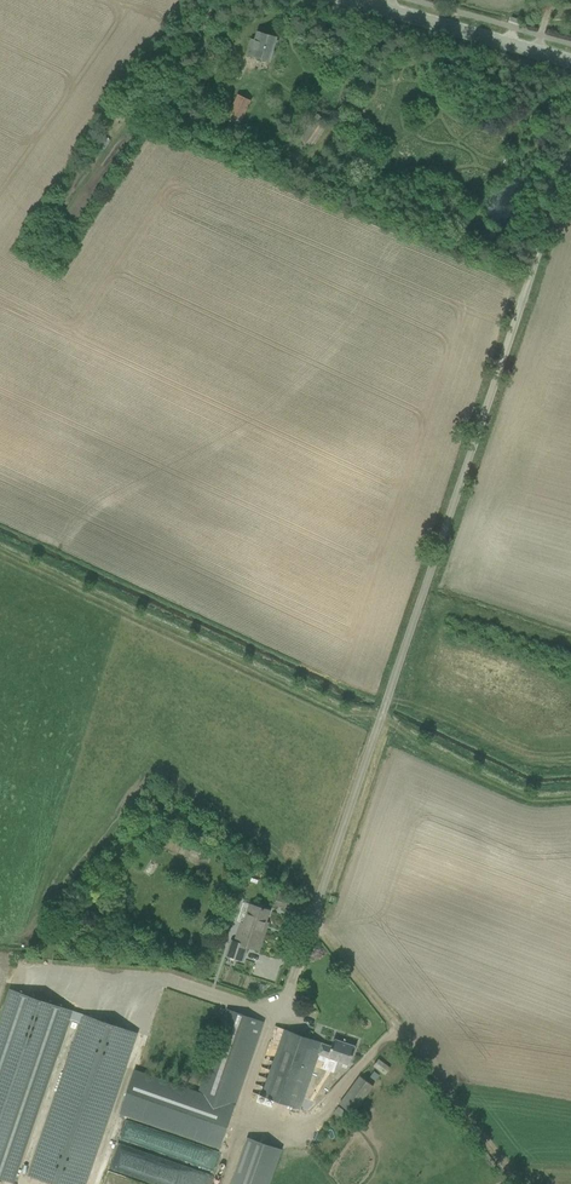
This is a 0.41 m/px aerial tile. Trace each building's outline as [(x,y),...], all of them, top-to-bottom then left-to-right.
[(251,40),(248,51),(247,54),(269,61),(276,37),(257,32),(255,41),(251,40)] [(237,95),(227,117),(240,123),(251,101),(237,95)] [(299,139),(312,148),(328,122),(315,113),(299,139)] [(275,904),(292,910),(295,901),(278,896),(275,904)] [(227,955),(231,956),(242,960),(247,946),(258,950),(265,930),(263,929),(269,911),(251,904),(244,923),(240,922),(239,924),(240,925),(234,944),(231,943),(227,955)] [(71,1013),(72,1010),(65,1008),(9,989),(0,1016),(0,1178),(14,1183),(71,1013)] [(227,1009),(198,1092),(235,1105),(263,1022),(227,1009)] [(138,1033),(81,1014),(27,1175),(53,1183),(86,1183),(138,1033)] [(271,1037),(251,1093),(300,1108),(315,1067),(302,1062),(310,1038),(275,1026),(271,1037)] [(315,1067),(320,1054),(350,1064),(351,1058),(355,1047),(334,1039),(331,1047),(322,1043),(310,1038),(302,1062),(315,1067)] [(378,1059),(373,1065),(384,1074),(390,1068),(378,1059)] [(220,1148),(235,1105),(198,1092),(134,1070),(119,1113),(220,1148)] [(340,1103),(355,1113),(374,1086),(359,1075),(340,1103)] [(281,1149),(247,1137),(230,1183),(269,1183),(281,1149)]
